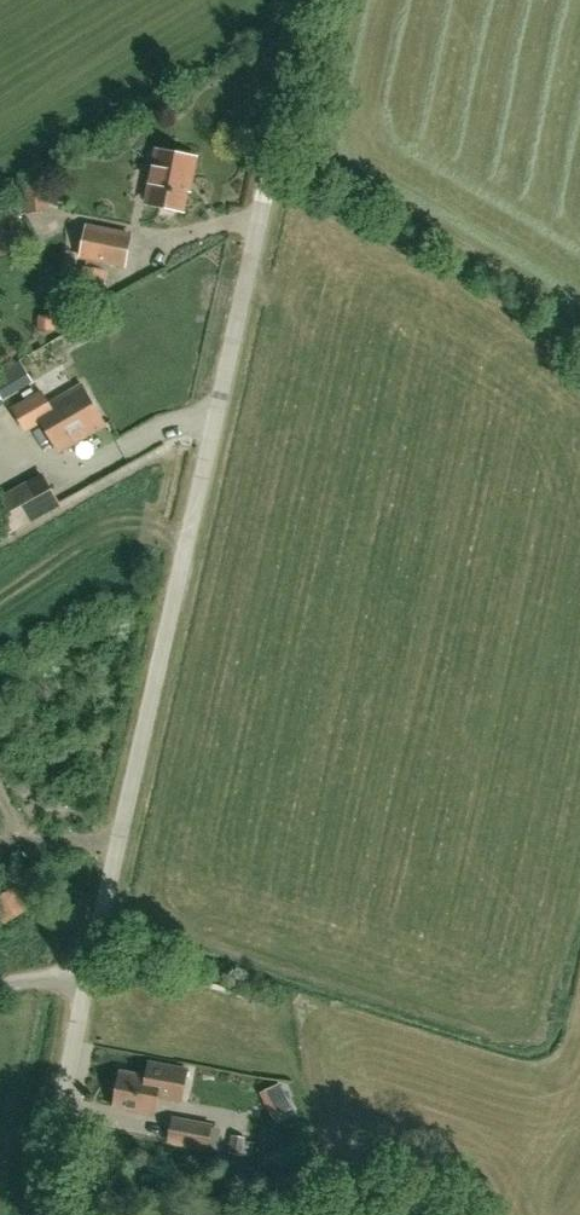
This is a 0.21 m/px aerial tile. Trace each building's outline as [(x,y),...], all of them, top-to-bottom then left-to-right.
[(148,203),(159,206),(163,211),(174,213),(178,209),(181,210),(187,181),(190,182),(195,158),(158,151),(148,203)] [(31,214),(57,214),(57,187),(31,186),(31,214)] [(124,266),(129,236),(87,228),(81,257),(124,266)] [(44,332),(61,331),(61,317),(44,318),(44,332)] [(2,401),(32,383),(17,360),(0,371),(0,407),(4,404),(2,401)] [(26,435),(41,425),(60,454),(106,425),(78,384),(46,405),(39,394),(11,412),(26,435)] [(0,506),(0,510),(15,534),(61,505),(45,478),(0,506)] [(27,911),(15,889),(0,898),(0,915),(5,924),(27,911)] [(181,1100),(187,1069),(148,1062),(146,1076),(119,1071),(113,1106),(154,1114),(157,1095),(181,1100)] [(206,1151),(212,1123),(171,1116),(166,1143),(206,1151)]
